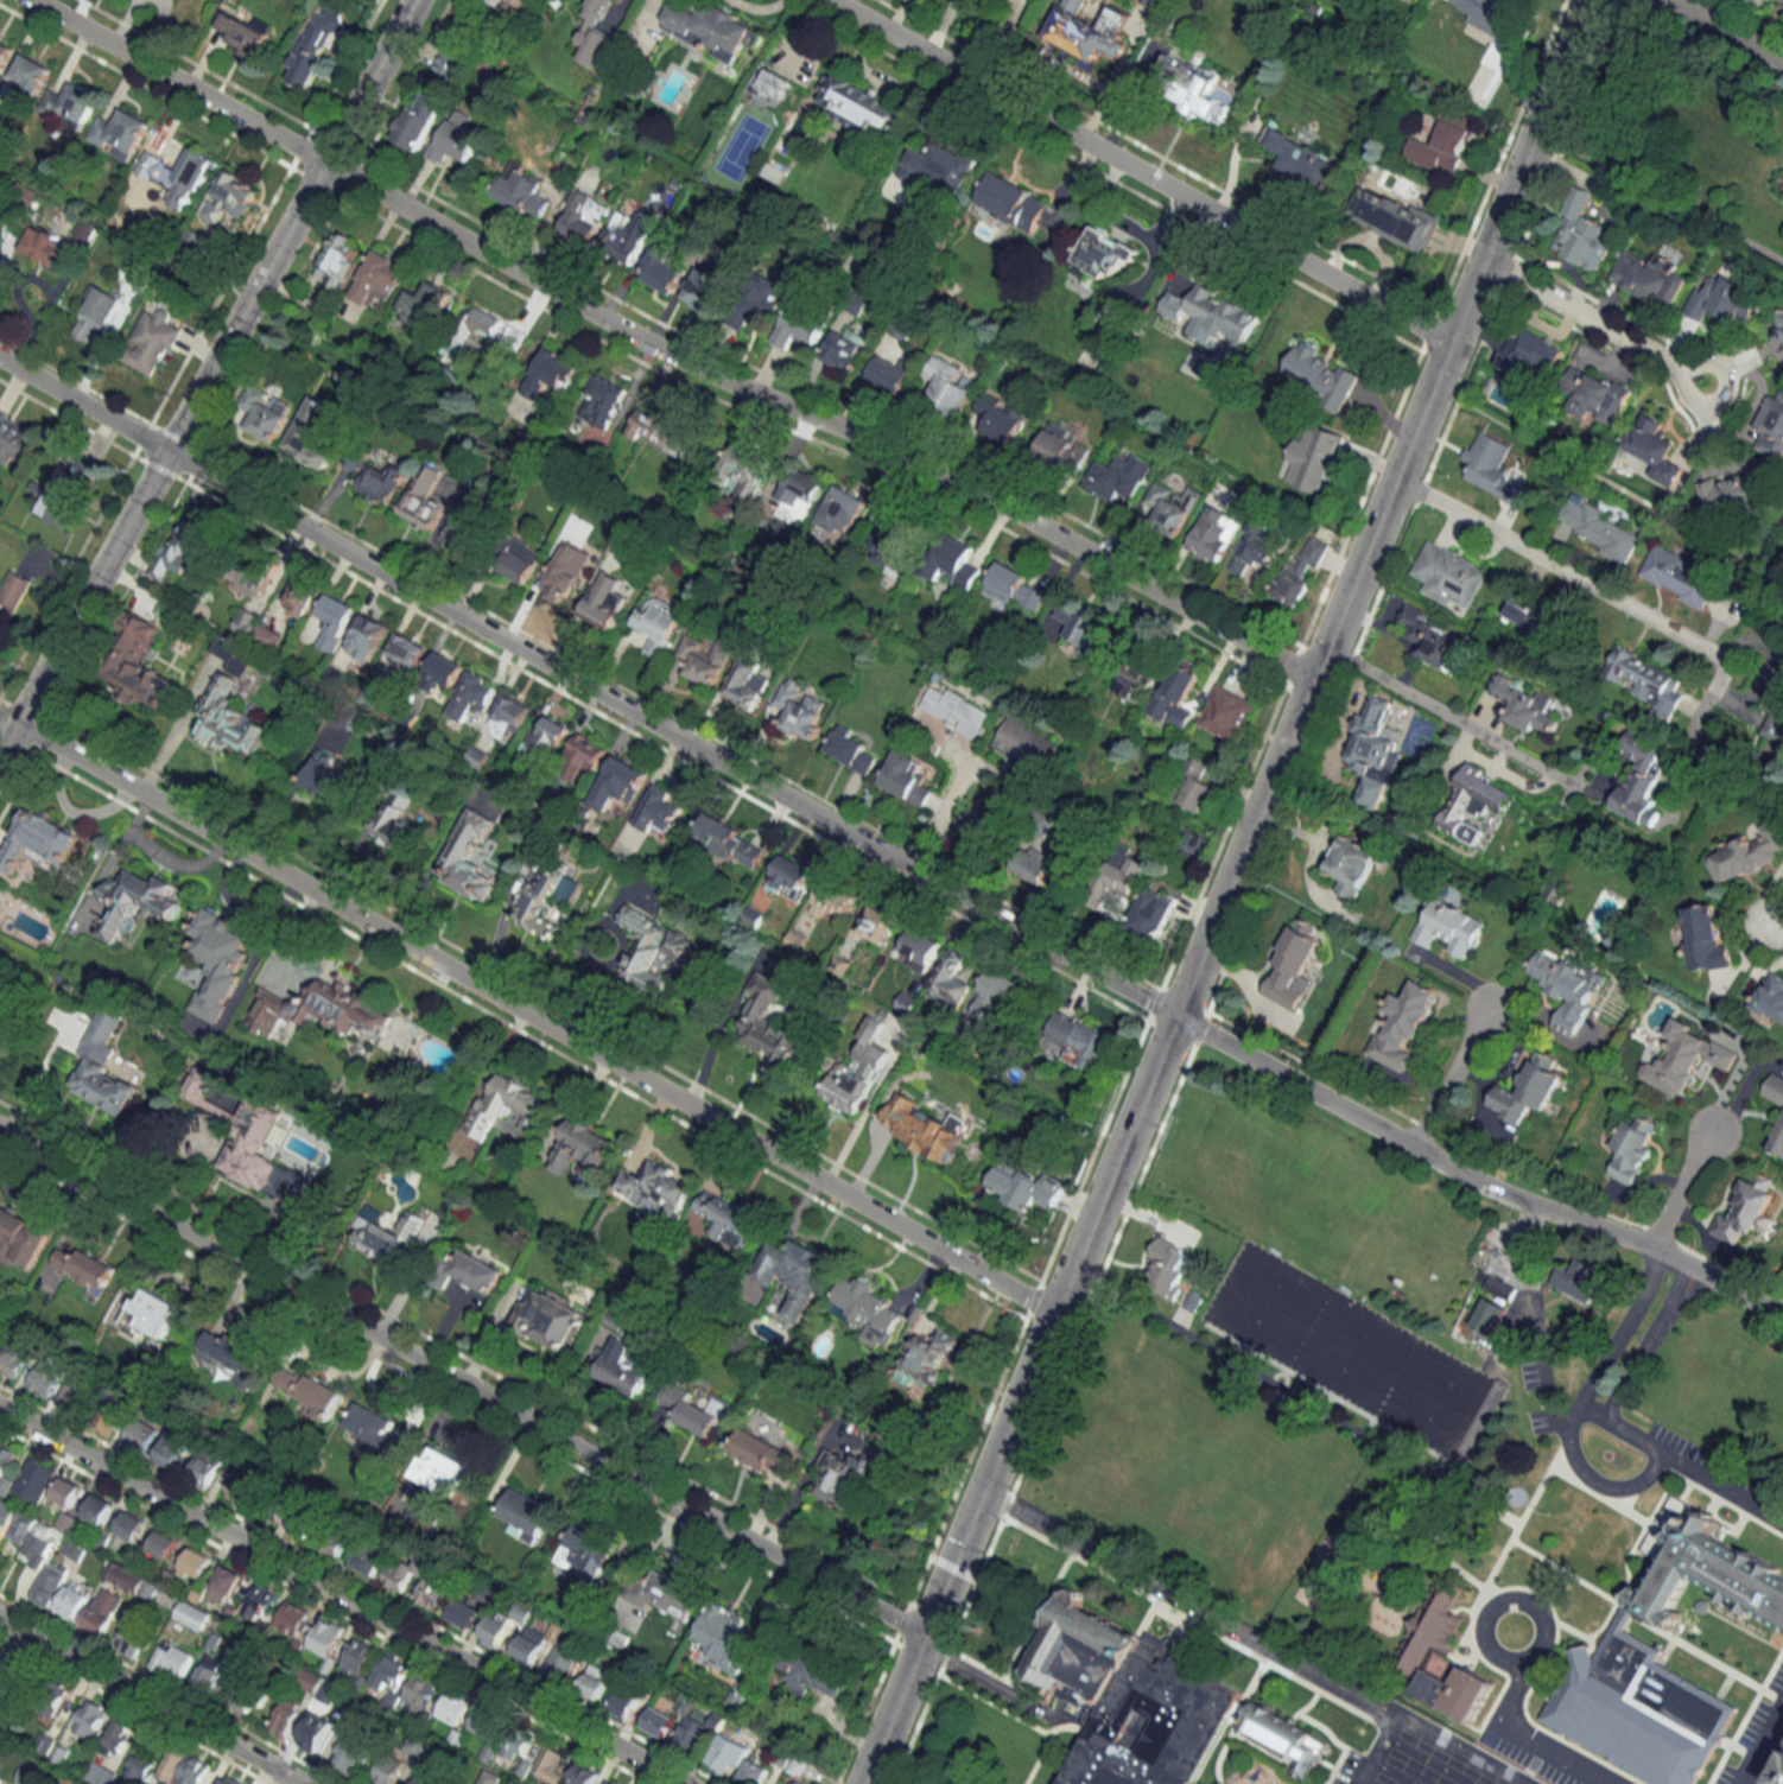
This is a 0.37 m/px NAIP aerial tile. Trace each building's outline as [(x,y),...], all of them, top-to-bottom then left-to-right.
[(501,13),(527,24),(537,0),(506,0),(501,13)] [(583,14),(589,17),(577,44),(583,47),(579,58),(595,65),(610,32),(602,29),(614,0),(589,0),(583,14)] [(740,53),(745,41),(751,44),(760,26),(704,1),(699,13),(673,0),(661,26),(691,40),(695,32),(740,53)] [(1086,0),(1062,0),(1043,39),(1092,63),(1099,48),(1121,58),(1128,43),(1118,38),(1130,14),(1111,5),(1101,26),(1079,15),(1086,0)] [(1157,9),(1161,1),(1158,0),(1148,0),(1146,3),(1157,9)] [(1506,22),(1516,0),(1462,0),(1506,22)] [(317,7),(306,36),(300,33),(288,63),(295,66),(289,81),(312,90),(341,16),(317,7)] [(255,58),(270,31),(227,8),(218,26),(230,33),(225,42),(255,58)] [(13,44),(0,39),(0,76),(13,44)] [(432,70),(454,81),(467,54),(446,43),(432,70)] [(36,96),(51,67),(24,53),(9,81),(36,96)] [(1153,84),(1226,116),(1235,95),(1215,86),(1219,75),(1167,53),(1153,84)] [(785,111),(799,83),(764,65),(749,93),(785,111)] [(899,142),(914,107),(834,73),(819,108),(899,142)] [(51,89),(43,110),(85,127),(99,93),(71,82),(66,95),(51,89)] [(391,137),(416,151),(444,103),(418,88),(391,137)] [(469,163),(482,135),(468,129),(474,116),(453,106),(429,157),(443,164),(448,153),(469,163)] [(89,138),(114,148),(111,154),(132,163),(150,120),(120,108),(115,121),(99,114),(89,138)] [(1457,176),(1473,120),(1444,112),(1435,144),(1411,137),(1404,161),(1457,176)] [(1284,155),(1278,170),(1329,192),(1344,159),(1268,127),(1260,144),(1284,155)] [(898,178),(918,187),(922,177),(966,195),(980,158),(937,141),(932,152),(911,144),(898,178)] [(191,212),(213,157),(190,147),(167,202),(191,212)] [(242,218),(259,184),(226,167),(201,215),(217,223),(224,209),(242,218)] [(992,171),(976,205),(1034,231),(1049,198),(992,171)] [(494,195),(539,221),(553,198),(507,172),(494,195)] [(1426,251),(1441,216),(1359,183),(1345,218),(1426,251)] [(155,198),(135,184),(112,218),(132,232),(155,198)] [(1552,248),(1597,273),(1613,243),(1601,236),(1606,227),(1582,214),(1593,194),(1576,184),(1561,212),(1569,216),(1552,248)] [(610,204),(579,190),(559,233),(590,248),(610,204)] [(636,266),(657,213),(641,207),(637,218),(617,210),(601,252),(636,266)] [(1132,242),(1092,224),(1070,274),(1110,292),(1132,242)] [(34,245),(54,271),(76,254),(55,227),(34,245)] [(363,241),(338,231),(317,283),(342,293),(363,241)] [(673,294),(685,269),(668,261),(674,248),(657,240),(640,279),(673,294)] [(375,295),(388,302),(408,269),(376,249),(348,296),(368,307),(375,295)] [(1610,279),(1669,310),(1689,273),(1657,256),(1652,264),(1625,249),(1610,279)] [(714,313),(734,266),(715,258),(709,272),(697,266),(683,300),(714,313)] [(786,285),(754,271),(737,310),(768,324),(786,285)] [(1697,286),(1685,313),(1705,322),(1711,310),(1748,327),(1764,294),(1716,271),(1707,290),(1697,286)] [(428,330),(448,292),(427,281),(421,294),(409,288),(395,313),(428,330)] [(1245,345),(1261,312),(1197,282),(1184,311),(1194,316),(1186,332),(1213,345),(1219,332),(1245,345)] [(75,334),(102,347),(125,297),(99,285),(75,334)] [(773,341),(788,348),(794,337),(814,347),(827,320),(792,302),(773,341)] [(179,329),(166,322),(170,313),(150,304),(123,361),(157,377),(179,329)] [(452,342),(460,345),(463,337),(475,342),(471,353),(509,369),(523,332),(465,309),(452,342)] [(1775,314),(1782,335),(1782,311),(1775,314)] [(914,323),(896,315),(888,334),(906,342),(914,323)] [(871,342),(839,324),(825,350),(857,368),(871,342)] [(1498,368),(1516,376),(1520,365),(1541,373),(1554,340),(1516,324),(1498,368)] [(1340,411),(1360,376),(1300,341),(1280,376),(1340,411)] [(547,383),(568,392),(581,363),(544,346),(523,393),(539,401),(547,383)] [(869,376),(902,392),(912,371),(880,355),(869,376)] [(923,377),(935,382),(928,398),(961,413),(978,377),(933,356),(923,377)] [(1613,429),(1631,393),(1588,370),(1568,409),(1588,419),(1589,416),(1613,429)] [(608,429),(627,387),(596,373),(577,416),(608,429)] [(274,443),(293,406),(250,385),(239,406),(253,413),(245,428),(274,443)] [(1760,429),(1753,446),(1782,459),(1782,391),(1776,387),(1759,429),(1760,429)] [(979,432),(1012,445),(1026,411),(983,393),(974,416),(984,420),(979,432)] [(326,469),(337,446),(319,437),(333,407),(310,396),(285,449),(326,469)] [(697,426),(662,409),(658,417),(640,407),(628,432),(681,458),(697,426)] [(29,462),(43,431),(0,412),(0,460),(11,465),(15,456),(29,462)] [(1090,449),(1069,440),(1073,431),(1049,421),(1035,454),(1080,473),(1090,449)] [(1675,488),(1684,467),(1668,461),(1676,443),(1634,424),(1623,447),(1658,463),(1651,477),(1675,488)] [(1522,508),(1532,488),(1500,473),(1513,444),(1483,429),(1459,477),(1522,508)] [(1342,446),(1313,437),(1297,486),(1326,495),(1342,446)] [(743,481),(736,495),(755,504),(774,463),(733,444),(721,470),(743,481)] [(1085,489),(1115,503),(1119,492),(1136,500),(1152,463),(1131,454),(1128,461),(1115,456),(1111,465),(1098,459),(1085,489)] [(38,513),(66,527),(97,467),(80,458),(75,468),(64,463),(38,513)] [(400,515),(434,530),(445,504),(429,497),(441,469),(423,461),(400,515)] [(407,471),(392,463),(388,472),(370,463),(357,488),(389,505),(407,471)] [(1700,486),(1708,515),(1769,496),(1760,467),(1700,486)] [(821,490),(789,473),(774,502),(805,519),(821,490)] [(1178,539),(1202,493),(1188,486),(1183,496),(1154,481),(1142,504),(1156,511),(1149,524),(1178,539)] [(816,524),(846,539),(866,498),(836,483),(816,524)] [(443,537),(468,551),(491,511),(466,497),(443,537)] [(1603,543),(1598,552),(1626,565),(1642,532),(1568,497),(1556,521),(1603,543)] [(1221,564),(1242,519),(1208,504),(1187,549),(1221,564)] [(1228,568),(1242,575),(1251,559),(1269,570),(1282,548),(1265,538),(1272,526),(1257,517),(1228,568)] [(898,577),(920,538),(888,519),(866,558),(898,577)] [(212,535),(184,521),(172,548),(161,542),(147,573),(163,580),(168,569),(182,575),(195,548),(204,553),(212,535)] [(972,591),(980,566),(969,562),(975,544),(941,533),(926,577),(939,581),(942,573),(955,578),(953,585),(972,591)] [(1311,580),(1303,577),(1308,566),(1317,570),(1328,544),(1305,533),(1276,597),(1298,607),(1311,580)] [(524,585),(543,552),(512,534),(493,567),(524,585)] [(1421,591),(1467,613),(1489,568),(1428,539),(1411,574),(1425,581),(1421,591)] [(539,594),(566,605),(589,552),(562,540),(539,594)] [(1702,608),(1714,584),(1703,579),(1707,569),(1654,544),(1638,577),(1702,608)] [(275,581),(280,573),(241,548),(225,573),(260,595),(271,579),(275,581)] [(1027,573),(998,560),(984,591),(1036,614),(1046,592),(1023,582),(1027,573)] [(1,616),(12,622),(32,580),(12,570),(0,594),(0,618),(1,616)] [(625,579),(607,571),(601,583),(596,580),(581,614),(614,629),(629,594),(621,590),(625,579)] [(283,605),(303,618),(319,592),(299,580),(283,605)] [(664,662),(684,619),(663,609),(669,597),(653,589),(635,626),(651,633),(642,651),(664,662)] [(1549,637),(1560,614),(1514,592),(1503,616),(1549,637)] [(356,607),(328,593),(317,616),(327,621),(315,644),(333,653),(356,607)] [(1065,634),(1088,647),(1101,621),(1064,601),(1056,616),(1071,623),(1065,634)] [(1429,623),(1433,614),(1405,602),(1396,623),(1411,629),(1407,637),(1420,643),(1414,656),(1455,674),(1470,641),(1429,623)] [(257,614),(243,608),(235,628),(249,633),(257,614)] [(161,622),(128,611),(121,632),(122,633),(104,685),(166,707),(176,681),(144,669),(161,622)] [(346,650),(372,661),(388,623),(363,612),(346,650)] [(282,634),(259,624),(253,639),(275,649),(282,634)] [(418,668),(428,645),(395,630),(385,654),(418,668)] [(252,759),(270,726),(230,704),(243,679),(251,663),(237,656),(242,646),(221,635),(212,651),(231,661),(226,671),(222,669),(198,712),(207,717),(200,731),(252,759)] [(687,663),(682,673),(713,688),(731,651),(713,642),(710,647),(685,635),(675,657),(687,663)] [(1680,677),(1618,644),(1602,674),(1627,687),(1626,689),(1655,704),(1650,714),(1668,724),(1684,694),(1674,688),(1680,677)] [(449,690),(463,665),(437,650),(423,675),(449,690)] [(771,670),(741,656),(723,696),(752,710),(771,670)] [(1186,731),(1195,711),(1183,705),(1201,668),(1179,656),(1150,713),(1186,731)] [(1770,711),(1760,734),(1782,744),(1782,657),(1761,707),(1770,711)] [(1143,705),(1157,672),(1125,658),(1111,692),(1143,705)] [(471,709),(482,714),(497,684),(468,670),(447,713),(465,723),(471,709)] [(1506,719),(1550,735),(1556,718),(1545,714),(1552,694),(1496,674),(1489,695),(1511,703),(1506,719)] [(773,707),(785,712),(778,727),(810,741),(827,702),(804,691),(806,685),(786,676),(773,707)] [(977,738),(990,710),(933,682),(919,710),(977,738)] [(1198,725),(1240,744),(1259,703),(1217,684),(1198,725)] [(1390,700),(1368,694),(1346,769),(1389,782),(1394,767),(1387,766),(1395,739),(1380,734),(1390,700)] [(532,709),(509,696),(495,721),(517,734),(532,709)] [(555,757),(569,725),(548,715),(539,734),(531,730),(521,752),(533,758),(537,749),(555,757)] [(994,746),(1044,770),(1058,740),(1008,716),(994,746)] [(350,728),(329,719),(300,784),(345,804),(355,780),(332,769),(350,728)] [(824,754),(868,775),(876,758),(864,752),(869,742),(837,727),(824,754)] [(1612,809),(1652,828),(1660,811),(1648,805),(1660,780),(1650,776),(1665,746),(1630,729),(1619,751),(1635,759),(1612,809)] [(606,746),(576,732),(559,771),(577,779),(581,770),(594,775),(606,746)] [(466,760),(478,767),(486,754),(473,747),(466,760)] [(879,785),(923,806),(934,784),(914,775),(920,762),(895,750),(879,785)] [(618,795),(631,802),(647,771),(615,755),(590,804),(608,814),(618,795)] [(1438,828),(1477,845),(1484,829),(1465,820),(1469,810),(1485,817),(1490,805),(1505,812),(1514,792),(1482,778),(1486,769),(1467,761),(1438,828)] [(1214,786),(1193,775),(1179,801),(1200,813),(1214,786)] [(658,821),(670,829),(683,808),(671,800),(675,794),(657,783),(633,821),(651,832),(658,821)] [(372,836),(410,852),(421,828),(404,820),(414,796),(393,787),(372,836)] [(17,875),(29,848),(66,864),(81,829),(26,805),(0,864),(0,868),(17,875)] [(960,826),(991,844),(1003,823),(972,805),(960,826)] [(437,879),(490,902),(501,878),(475,867),(495,817),(468,806),(437,879)] [(706,815),(694,838),(755,869),(767,846),(706,815)] [(1779,817),(1758,824),(1762,835),(1706,855),(1716,882),(1782,858),(1782,829),(1779,817)] [(1354,902),(1380,851),(1343,832),(1324,870),(1340,878),(1333,891),(1354,902)] [(1012,866),(1041,887),(1056,867),(1027,846),(1012,866)] [(1111,886),(1133,897),(1148,864),(1112,847),(1086,902),(1100,909),(1111,886)] [(765,885),(799,903),(816,871),(783,853),(765,885)] [(555,940),(562,923),(545,916),(564,874),(548,867),(539,887),(528,882),(515,910),(520,912),(515,922),(555,940)] [(100,935),(117,943),(124,930),(130,933),(142,906),(172,921),(181,900),(171,896),(176,884),(157,875),(154,881),(128,869),(123,881),(111,876),(100,900),(113,906),(100,935)] [(858,893),(825,879),(813,906),(846,920),(858,893)] [(1177,900),(1149,885),(1127,926),(1156,941),(1177,900)] [(1410,939),(1431,949),(1437,937),(1452,945),(1448,952),(1468,961),(1487,920),(1430,894),(1410,939)] [(617,922),(642,935),(621,976),(665,998),(674,981),(664,976),(674,955),(685,961),(696,938),(626,903),(617,922)] [(857,929),(882,946),(899,921),(875,903),(857,929)] [(214,1023),(256,941),(233,929),(237,921),(205,904),(191,933),(200,937),(192,954),(210,963),(206,972),(214,976),(205,993),(198,989),(188,1010),(214,1023)] [(1691,971),(1732,966),(1729,943),(1720,944),(1715,904),(1683,908),(1691,971)] [(1296,1011),(1311,979),(1303,975),(1319,939),(1313,937),(1317,926),(1296,916),(1260,995),(1296,1011)] [(905,964),(927,973),(939,941),(910,930),(903,949),(909,952),(905,964)] [(1606,978),(1543,947),(1528,977),(1568,998),(1554,1026),(1576,1037),(1606,978)] [(930,990),(959,1007),(971,984),(957,976),(968,957),(953,948),(930,990)] [(991,969),(970,1014),(998,1027),(1007,1007),(1018,1012),(1029,987),(991,969)] [(1769,970),(1752,1009),(1782,1023),(1782,976),(1769,970)] [(737,1036),(772,1052),(766,1065),(785,1073),(803,1035),(768,1019),(784,984),(756,971),(745,995),(754,999),(737,1036)] [(263,987),(245,1025),(273,1038),(284,1014),(313,1028),(318,1018),(356,1035),(361,1025),(386,1036),(397,1011),(319,976),(305,1006),(263,987)] [(1365,1054),(1405,1073),(1414,1052),(1410,1050),(1438,990),(1413,979),(1404,998),(1392,992),(1384,1011),(1392,1014),(1381,1037),(1375,1034),(1365,1054)] [(81,1043),(104,1054),(126,1008),(103,997),(81,1043)] [(9,1007),(0,1004),(0,1026),(9,1007)] [(1095,1073),(1115,1036),(1060,1008),(1045,1036),(1069,1049),(1065,1057),(1095,1073)] [(856,1117),(890,1050),(875,1042),(885,1022),(874,1016),(853,1056),(860,1060),(855,1069),(838,1060),(818,1098),(856,1117)] [(1729,1071),(1739,1048),(1673,1019),(1666,1036),(1671,1039),(1659,1066),(1646,1059),(1637,1078),(1682,1098),(1700,1057),(1729,1071)] [(1543,1110),(1566,1063),(1538,1049),(1517,1092),(1500,1084),(1488,1107),(1522,1124),(1532,1104),(1543,1110)] [(72,1090),(125,1116),(141,1083),(88,1057),(72,1090)] [(219,1170),(268,1192),(281,1163),(262,1154),(282,1110),(244,1093),(245,1092),(194,1069),(181,1097),(240,1123),(219,1170)] [(467,1133),(484,1141),(496,1115),(505,1119),(510,1106),(527,1113),(521,1127),(531,1131),(547,1095),(495,1072),(467,1133)] [(1772,1073),(1763,1095),(1782,1104),(1782,1078),(1772,1073)] [(919,1105),(922,1099),(898,1089),(880,1130),(953,1162),(968,1128),(919,1105)] [(595,1179),(617,1140),(575,1115),(546,1165),(567,1177),(573,1167),(595,1179)] [(1661,1125),(1640,1116),(1636,1125),(1625,1121),(1613,1148),(1620,1151),(1610,1176),(1635,1187),(1661,1125)] [(1770,1149),(1782,1155),(1782,1118),(1770,1149)] [(677,1209),(693,1184),(652,1157),(641,1173),(626,1164),(611,1188),(642,1208),(652,1193),(677,1209)] [(985,1190),(1028,1212),(1034,1201),(1052,1211),(1063,1188),(1002,1157),(985,1190)] [(1710,1232),(1735,1246),(1745,1230),(1751,1233),(1779,1184),(1759,1173),(1753,1182),(1748,1179),(1727,1217),(1720,1213),(1710,1232)] [(695,1211),(718,1221),(711,1236),(742,1250),(758,1213),(704,1190),(695,1211)] [(32,1273),(53,1230),(0,1204),(0,1257),(32,1273)] [(404,1267),(426,1216),(409,1208),(399,1231),(368,1217),(355,1246),(404,1267)] [(1172,1299),(1194,1251),(1163,1237),(1142,1286),(1172,1299)] [(770,1241),(754,1276),(774,1286),(779,1276),(789,1280),(786,1286),(795,1291),(783,1316),(804,1326),(836,1259),(795,1239),(790,1250),(770,1241)] [(102,1293),(115,1266),(66,1242),(53,1268),(102,1293)] [(448,1276),(494,1295),(505,1267),(459,1248),(448,1276)] [(1549,1283),(1589,1307),(1608,1275),(1578,1258),(1571,1270),(1560,1264),(1549,1283)] [(1520,1282),(1484,1264),(1475,1283),(1511,1301),(1520,1282)] [(833,1304),(876,1328),(890,1302),(874,1293),(878,1286),(860,1276),(858,1280),(849,1275),(833,1304)] [(590,1306),(530,1282),(510,1329),(570,1354),(590,1306)] [(182,1305),(143,1285),(125,1321),(164,1341),(182,1305)] [(1507,1307),(1486,1296),(1471,1324),(1492,1335),(1507,1307)] [(210,1327),(197,1357),(255,1380),(267,1350),(210,1327)] [(930,1392),(958,1337),(941,1328),(934,1341),(918,1333),(897,1375),(930,1392)] [(638,1399),(657,1361),(645,1355),(640,1367),(628,1361),(635,1346),(613,1335),(593,1377),(638,1399)] [(29,1350),(9,1342),(0,1363),(0,1371),(18,1379),(29,1350)] [(275,1387),(332,1414),(343,1391),(286,1363),(275,1387)] [(28,1388),(49,1399),(62,1375),(41,1364),(28,1388)] [(61,1404),(77,1412),(91,1386),(75,1377),(61,1404)] [(713,1436),(729,1402),(712,1394),(708,1402),(666,1383),(654,1408),(713,1436)] [(397,1422),(359,1401),(345,1425),(366,1437),(359,1448),(380,1460),(386,1448),(396,1454),(405,1438),(392,1431),(397,1422)] [(100,1425),(115,1434),(126,1415),(111,1406),(100,1425)] [(145,1455),(160,1429),(138,1417),(123,1443),(145,1455)] [(797,1451),(742,1425),(729,1452),(785,1478),(797,1451)] [(178,1468),(192,1441),(173,1430),(158,1457),(178,1468)] [(18,1451),(0,1444),(0,1474),(8,1477),(18,1451)] [(469,1463),(430,1444),(414,1478),(453,1497),(469,1463)] [(188,1476),(207,1488),(225,1457),(206,1446),(188,1476)] [(811,1495),(854,1513),(875,1461),(851,1452),(849,1457),(830,1449),(811,1495)] [(15,1490),(40,1503),(57,1471),(32,1458),(15,1490)] [(258,1485),(236,1472),(223,1495),(246,1508),(258,1485)] [(53,1499),(73,1508),(84,1485),(64,1475),(53,1499)] [(556,1509),(514,1487),(498,1516),(540,1538),(556,1509)] [(263,1510),(276,1513),(280,1493),(267,1491),(263,1510)] [(116,1503),(98,1493),(84,1518),(102,1528),(116,1503)] [(0,1499),(0,1523),(7,1526),(16,1507),(0,1499)] [(1695,1507),(1692,1515),(1687,1512),(1684,1516),(1682,1515),(1673,1531),(1671,1530),(1664,1541),(1670,1544),(1643,1591),(1635,1585),(1624,1604),(1625,1604),(1592,1661),(1588,1644),(1566,1650),(1569,1666),(1540,1720),(1555,1728),(1553,1731),(1563,1738),(1566,1734),(1654,1783),(1695,1783),(1717,1745),(1718,1745),(1724,1735),(1722,1735),(1738,1708),(1656,1662),(1662,1652),(1624,1630),(1635,1610),(1641,1613),(1641,1615),(1650,1620),(1652,1620),(1661,1625),(1662,1625),(1670,1630),(1680,1612),(1671,1606),(1690,1574),(1721,1592),(1720,1595),(1721,1595),(1719,1600),(1728,1605),(1731,1604),(1740,1608),(1739,1611),(1749,1617),(1750,1613),(1751,1614),(1753,1610),(1782,1627),(1782,1574),(1778,1572),(1779,1569),(1777,1568),(1778,1567),(1746,1549),(1745,1553),(1709,1531),(1717,1519),(1695,1507)] [(117,1531),(136,1542),(148,1521),(129,1510),(117,1531)] [(310,1537),(318,1518),(300,1511),(292,1529),(310,1537)] [(54,1541),(46,1538),(51,1525),(19,1512),(8,1537),(30,1546),(23,1562),(41,1570),(54,1541)] [(351,1535),(331,1525),(319,1545),(339,1556),(351,1535)] [(617,1546),(576,1525),(565,1547),(575,1552),(567,1567),(598,1583),(617,1546)] [(150,1550),(169,1560),(180,1539),(161,1529),(150,1550)] [(79,1563),(87,1547),(71,1538),(63,1555),(79,1563)] [(352,1565),(374,1577),(384,1557),(363,1546),(352,1565)] [(213,1558),(192,1547),(179,1573),(200,1583),(213,1558)] [(102,1577),(137,1595),(146,1577),(111,1559),(102,1577)] [(68,1572),(49,1562),(30,1598),(48,1608),(68,1572)] [(233,1598),(244,1574),(224,1565),(213,1588),(233,1598)] [(703,1593),(656,1568),(649,1582),(637,1575),(626,1597),(650,1610),(654,1602),(688,1620),(703,1593)] [(435,1611),(450,1586),(431,1575),(417,1599),(435,1611)] [(1474,1723),(1495,1680),(1463,1665),(1455,1682),(1425,1668),(1434,1648),(1447,1654),(1464,1618),(1451,1612),(1460,1593),(1434,1580),(1393,1667),(1419,1680),(1412,1693),(1474,1723)] [(1191,1778),(1224,1718),(1233,1700),(1241,1687),(1172,1649),(1168,1655),(1166,1653),(1172,1642),(1143,1626),(1138,1636),(1074,1600),(1078,1595),(1077,1588),(1068,1583),(1061,1585),(1045,1618),(1047,1619),(1021,1666),(1057,1685),(1054,1691),(1081,1706),(1080,1722),(1089,1727),(1085,1734),(1083,1732),(1054,1783),(1201,1783),(1191,1778)] [(74,1623),(90,1594),(71,1584),(55,1612),(74,1623)] [(276,1589),(254,1585),(249,1615),(270,1619),(276,1589)] [(101,1638),(124,1599),(104,1586),(80,1626),(101,1638)] [(471,1630),(482,1609),(459,1597),(448,1618),(471,1630)] [(212,1614),(183,1599),(174,1617),(202,1632),(212,1614)] [(300,1638),(313,1613),(290,1600),(276,1625),(300,1638)] [(739,1673),(762,1628),(712,1604),(695,1638),(708,1644),(702,1655),(739,1673)] [(497,1650),(514,1623),(496,1612),(479,1638),(497,1650)] [(329,1659),(347,1630),(325,1617),(308,1646),(329,1659)] [(138,1660),(150,1638),(128,1626),(117,1648),(138,1660)] [(513,1653),(534,1665),(549,1637),(528,1626),(513,1653)] [(377,1647),(358,1637),(341,1667),(360,1677),(377,1647)] [(196,1652),(166,1638),(152,1666),(181,1681),(196,1652)] [(582,1653),(561,1641),(544,1670),(565,1682),(582,1653)] [(794,1650),(782,1673),(839,1701),(850,1679),(794,1650)] [(192,1680),(209,1691),(227,1664),(209,1653),(192,1680)] [(411,1671),(394,1654),(373,1676),(389,1692),(411,1671)] [(579,1691),(599,1700),(612,1674),(591,1664),(579,1691)] [(318,1693),(324,1676),(300,1667),(294,1685),(318,1693)] [(402,1704),(424,1715),(441,1681),(419,1670),(402,1704)] [(243,1718),(260,1696),(241,1681),(224,1703),(243,1718)] [(330,1699),(334,1685),(326,1682),(321,1695),(330,1699)] [(39,1705),(56,1716),(69,1695),(52,1685),(39,1705)] [(640,1697),(621,1687),(611,1708),(629,1717),(640,1697)] [(437,1716),(459,1726),(473,1699),(451,1688),(437,1716)] [(286,1736),(303,1706),(288,1697),(271,1727),(286,1736)] [(1224,1718),(1293,1754),(1287,1766),(1301,1773),(1306,1765),(1307,1766),(1312,1758),(1313,1759),(1318,1750),(1320,1751),(1322,1750),(1325,1746),(1325,1742),(1322,1741),(1324,1739),(1306,1729),(1308,1727),(1251,1697),(1246,1707),(1233,1700),(1224,1718)] [(112,1711),(91,1699),(73,1728),(95,1741),(112,1711)] [(642,1725),(664,1738),(675,1718),(654,1705),(642,1725)] [(472,1728),(491,1739),(502,1718),(483,1707),(472,1728)] [(298,1747),(318,1756),(335,1721),(315,1711),(298,1747)] [(104,1744),(121,1752),(134,1723),(117,1715),(104,1744)] [(710,1727),(690,1715),(673,1741),(693,1754),(710,1727)] [(521,1763),(536,1734),(516,1723),(501,1752),(521,1763)] [(357,1774),(374,1744),(351,1731),(334,1760),(357,1774)] [(724,1770),(735,1751),(718,1742),(708,1760),(724,1770)] [(548,1745),(534,1770),(560,1783),(562,1783),(576,1760),(548,1745)] [(156,1783),(171,1783),(187,1754),(171,1746),(153,1783),(156,1783)] [(134,1783),(143,1783),(155,1762),(137,1752),(123,1777),(134,1783)] [(212,1765),(190,1754),(176,1783),(203,1783),(212,1765)] [(382,1757),(372,1780),(382,1783),(393,1783),(401,1765),(382,1757)] [(746,1783),(760,1783),(768,1769),(750,1759),(738,1780),(746,1783)] [(1772,1780),(1779,1783),(1782,1783),(1782,1761),(1772,1780)] [(601,1772),(580,1762),(570,1782),(574,1783),(595,1783),(601,1772)] [(101,1764),(92,1782),(97,1783),(112,1783),(118,1773),(101,1764)] [(486,1767),(478,1783),(497,1783),(502,1776),(486,1767)] [(226,1775),(222,1783),(244,1783),(226,1775)] [(416,1775),(411,1783),(433,1783),(416,1775)]
